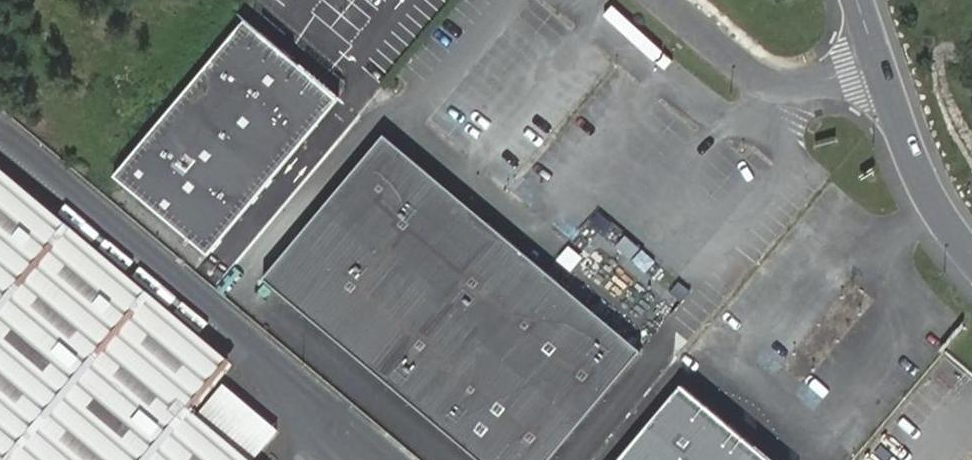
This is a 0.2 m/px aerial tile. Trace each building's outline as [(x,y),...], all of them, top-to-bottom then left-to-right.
[(110,173),(204,252),(335,96),(241,16),(110,173)] [(383,136),(264,278),(481,459),(547,459),(639,350),(383,136)] [(186,413),(227,364),(0,175),(0,459),(243,459),(186,413)] [(619,459),(769,459),(681,386),(619,459)]
